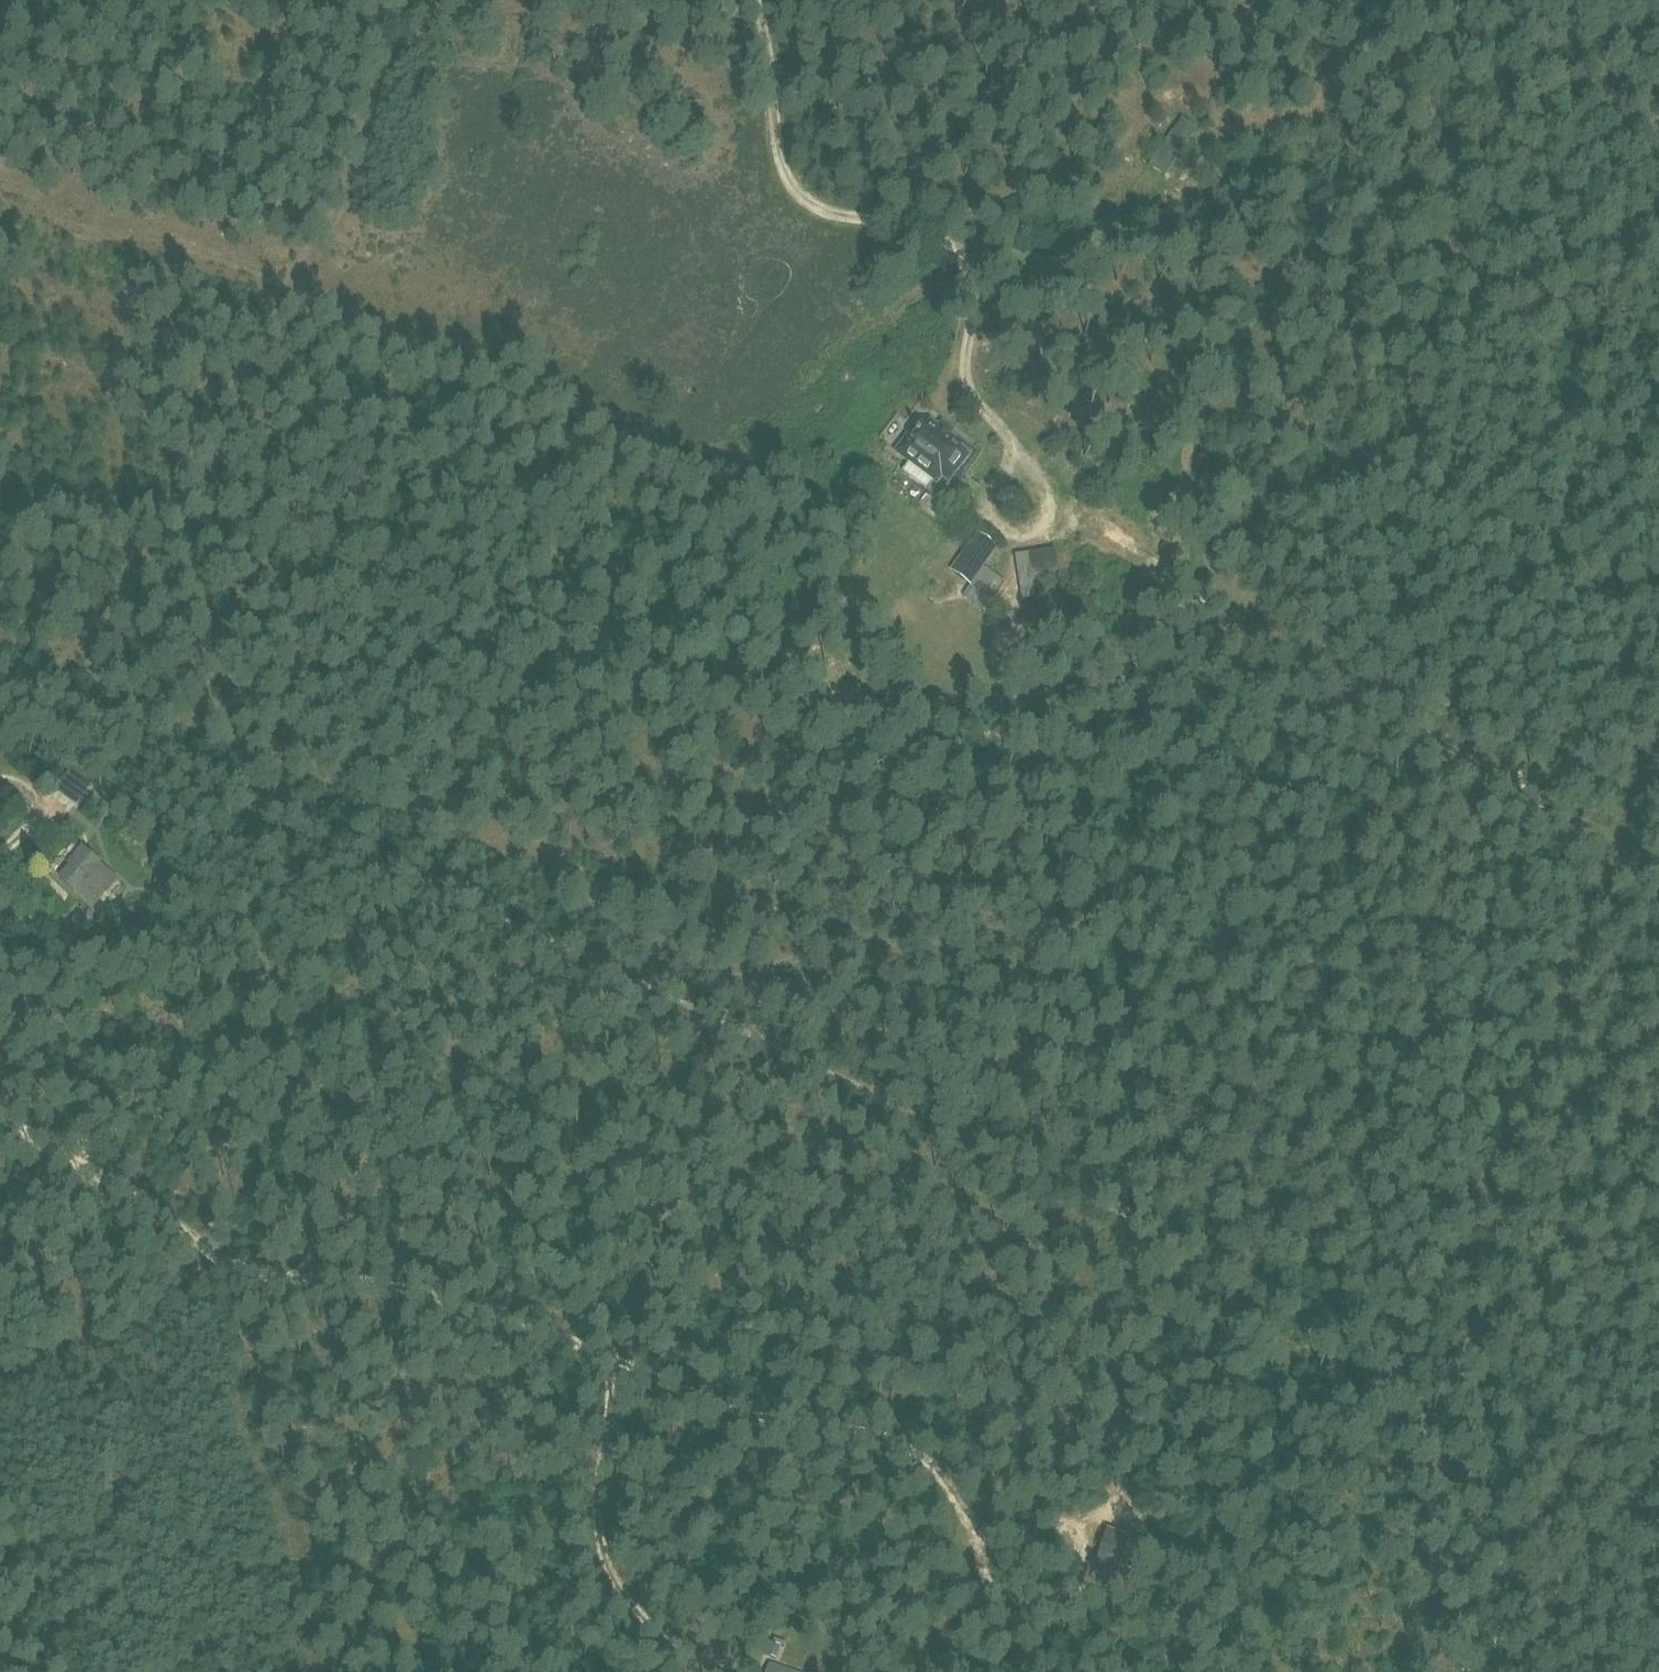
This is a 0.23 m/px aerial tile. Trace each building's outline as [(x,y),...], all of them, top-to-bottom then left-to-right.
[(1154,159),(1169,170),(1196,130),(1181,120),(1154,159)] [(967,454),(952,443),(956,437),(952,434),(955,431),(942,421),(939,425),(931,419),(925,427),(919,422),(897,452),(909,461),(901,471),(927,490),(933,483),(936,485),(943,476),(948,479),(967,454)] [(994,548),(977,534),(950,569),(968,583),(994,548)] [(1062,549),(1019,552),(1022,597),(1038,596),(1037,576),(1063,574),(1062,549)] [(60,877),(94,907),(119,880),(85,849),(60,877)] [(1109,1532),(1099,1561),(1137,1574),(1147,1544),(1109,1532)]
